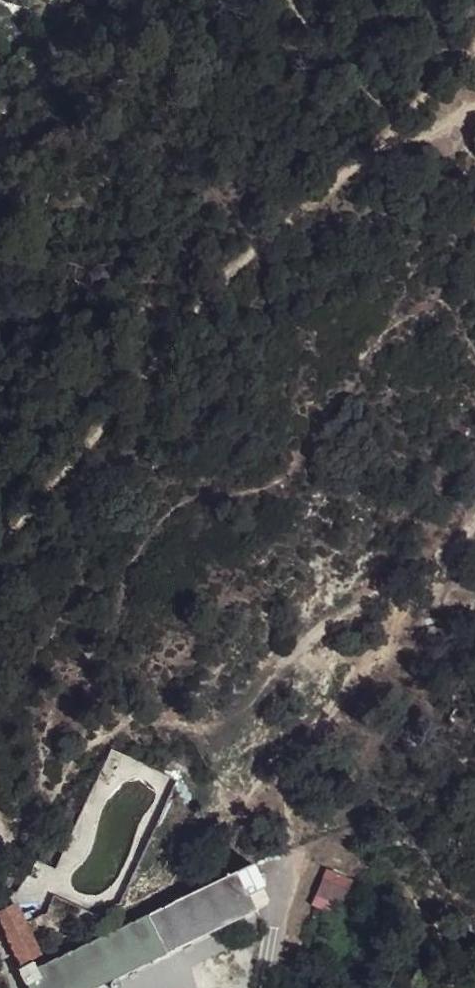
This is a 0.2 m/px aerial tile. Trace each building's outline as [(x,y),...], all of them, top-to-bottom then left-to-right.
[(309,902),(333,914),(356,867),(332,855),(309,902)] [(260,911),(253,897),(267,890),(254,865),(36,970),(34,965),(21,970),(30,987),(100,987),(260,911)] [(20,965),(39,955),(17,908),(0,915),(0,925),(20,965)]
